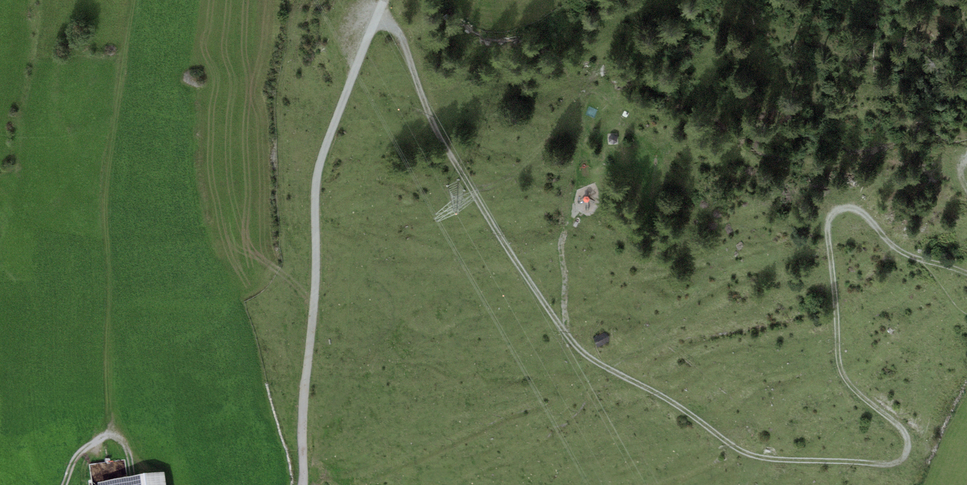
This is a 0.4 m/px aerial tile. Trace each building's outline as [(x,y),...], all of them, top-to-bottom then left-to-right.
[(611,339),(607,330),(594,337),(599,345),(611,339)]
